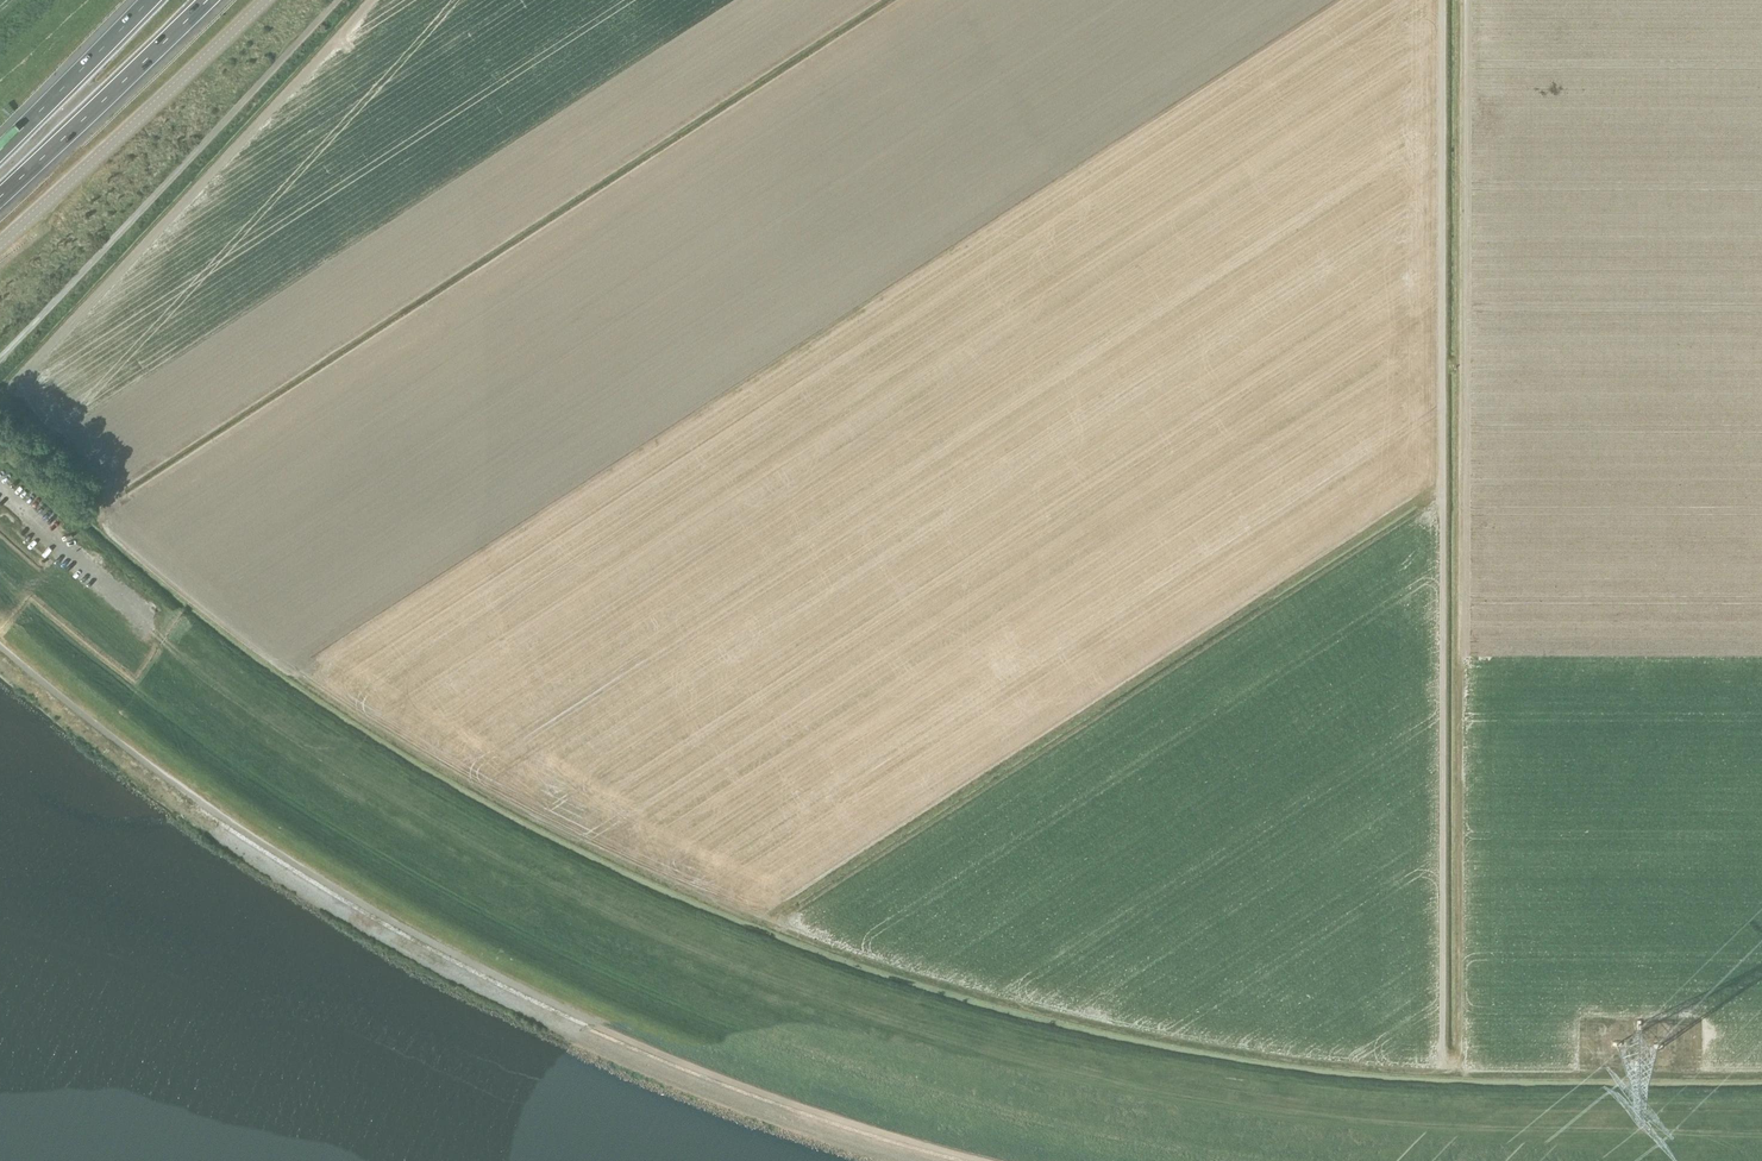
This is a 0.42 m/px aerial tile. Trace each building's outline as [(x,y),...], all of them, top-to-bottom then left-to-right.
[(738,236),(743,227),(738,224),(733,233),(738,236)] [(13,523),(4,514),(0,519),(0,520),(8,528),(13,523)]
